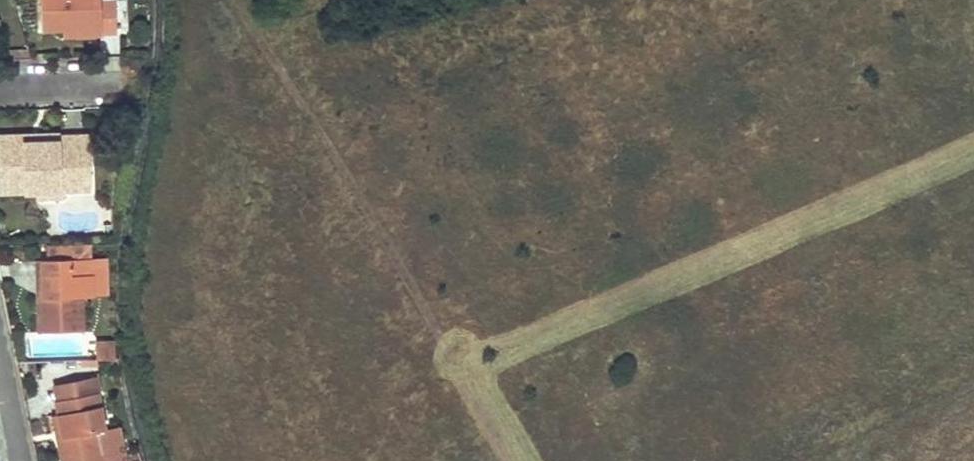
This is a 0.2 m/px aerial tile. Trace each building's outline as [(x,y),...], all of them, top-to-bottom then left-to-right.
[(118,32),(117,0),(42,0),(43,27),(77,26),(100,25),(100,33),(118,32)] [(100,33),(100,25),(77,26),(77,33),(100,33)] [(62,142),(63,137),(62,133),(32,134),(32,143),(62,142)] [(89,136),(63,137),(62,142),(32,143),(32,134),(0,134),(0,141),(1,192),(37,192),(65,191),(81,191),(80,164),(90,164),(89,136)] [(90,191),(90,164),(80,164),(81,191),(90,191)] [(65,200),(65,191),(37,192),(38,200),(65,200)] [(46,297),(40,297),(41,332),(85,330),(84,296),(95,296),(94,243),(48,244),(49,259),(45,260),(46,297)] [(98,340),(100,357),(118,355),(116,338),(98,340)] [(51,384),(54,401),(98,392),(101,390),(98,375),(51,384)] [(54,401),(52,402),(55,415),(100,405),(98,392),(54,401)] [(100,405),(55,415),(50,416),(59,460),(128,460),(120,425),(105,429),(100,405)]
